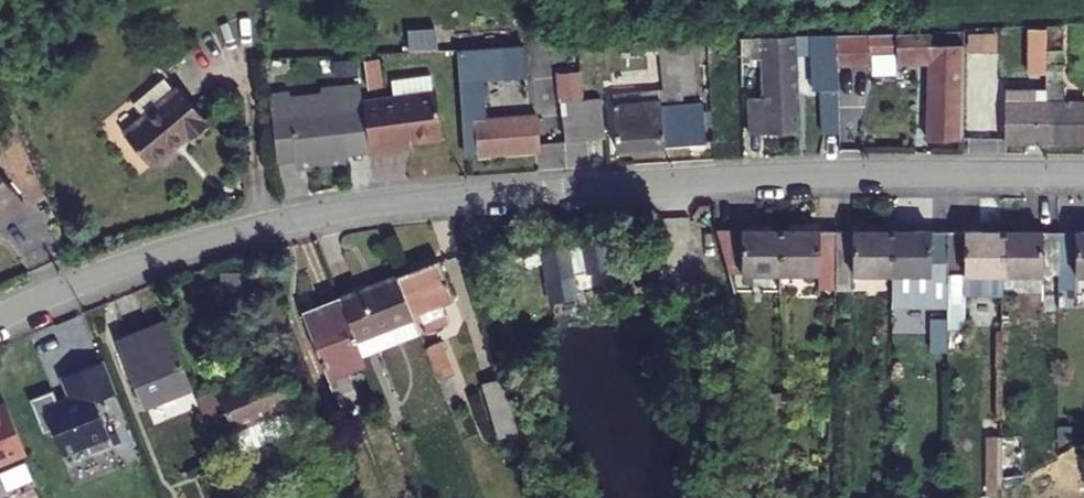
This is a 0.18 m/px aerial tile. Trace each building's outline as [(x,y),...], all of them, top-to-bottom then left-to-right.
[(1052,68),(1057,68),(1056,23),(1044,23),(1044,62),(1051,62),(1052,68)] [(1057,99),(1057,139),(1083,139),(1083,100),(1076,100),(1076,82),(1073,82),(1073,23),(1056,23),(1057,68),(1057,99)] [(939,29),(847,30),(847,62),(881,61),(881,50),(907,49),(907,60),(938,60),(940,137),(976,137),(974,40),(939,41),(939,29)] [(717,35),(719,84),(752,83),(751,54),(759,53),(759,57),(771,56),(806,55),(821,54),(822,88),(831,88),(832,130),(850,130),(847,62),(847,30),(717,35)] [(495,32),(496,45),(519,44),(519,31),(495,32)] [(419,37),(420,49),(468,46),(485,46),(485,33),(419,37)] [(675,87),(676,92),(698,90),(698,83),(708,83),(706,36),(672,37),(673,51),(675,87)] [(655,38),(655,52),(673,51),(672,37),(655,38)] [(486,133),(487,151),(548,148),(546,114),(514,116),(513,102),(493,103),(489,45),(485,46),(468,46),(473,134),(486,133)] [(581,50),(582,88),(600,87),(598,50),(581,50)] [(806,55),(771,56),(773,97),(758,98),(759,133),(809,131),(806,55)] [(403,94),(371,97),(378,152),(412,148),(411,140),(451,135),(446,88),(442,89),(440,70),(401,74),(403,94)] [(136,98),(148,112),(178,87),(166,73),(136,98)] [(278,88),(285,158),(353,152),(347,81),(330,83),(331,88),(298,91),(297,86),(278,88)] [(123,134),(151,167),(187,137),(189,140),(208,123),(178,87),(148,112),(123,134)] [(652,89),(653,98),(676,96),(676,92),(675,87),(652,89)] [(1016,88),(1016,140),(1057,139),(1057,99),(1045,99),(1045,88),(1016,88)] [(624,91),(627,145),(718,140),(716,99),(696,100),(697,123),(677,124),(676,101),(676,96),(653,98),(652,89),(624,91)] [(612,95),(594,96),(598,136),(615,134),(612,95)] [(572,98),(575,138),(598,136),(594,96),(572,98)] [(676,101),(677,124),(697,123),(696,100),(676,101)] [(0,158),(0,218),(8,212),(11,216),(34,197),(31,194),(7,166),(0,158)] [(0,218),(0,226),(11,216),(8,212),(0,218)] [(722,222),(734,267),(786,268),(787,223),(722,222)] [(843,224),(787,223),(786,268),(826,268),(826,284),(842,284),(843,224)] [(899,224),(843,224),(842,284),(859,284),(859,268),(899,269),(899,224)] [(955,225),(899,224),(899,269),(898,302),(954,302),(954,296),(955,225)] [(1010,225),(955,225),(954,296),(971,296),(971,283),(971,269),(1010,270),(1010,225)] [(1065,226),(1010,225),(1010,270),(1048,270),(1048,287),(1065,287),(1065,283),(1065,226)] [(1065,226),(1065,283),(1082,283),(1082,270),(1083,270),(1083,226),(1065,226)] [(538,247),(543,296),(575,293),(573,268),(581,267),(578,242),(538,247)] [(419,312),(426,330),(454,319),(447,300),(460,295),(444,255),(403,271),(419,312)] [(971,269),(971,283),(1009,283),(1010,270),(971,269)] [(362,334),(419,312),(403,271),(346,293),(362,334)] [(309,307),(342,390),(360,383),(354,367),(372,360),(362,334),(346,293),(309,307)] [(962,317),(927,318),(928,350),(963,348),(962,317)] [(128,336),(153,401),(198,384),(173,319),(128,336)] [(432,343),(455,402),(469,396),(446,337),(432,343)] [(124,389),(110,355),(67,372),(75,391),(64,396),(60,385),(38,394),(51,427),(60,424),(70,450),(94,441),(97,450),(120,441),(103,398),(124,389)] [(234,415),(248,452),(300,432),(292,411),(306,406),(288,360),(223,385),(221,381),(200,389),(211,415),(214,423),(234,415)] [(490,378),(506,431),(524,425),(508,373),(490,378)] [(10,402),(0,406),(0,460),(29,448),(10,402)] [(1008,433),(997,433),(997,487),(1008,481),(1008,433)]
